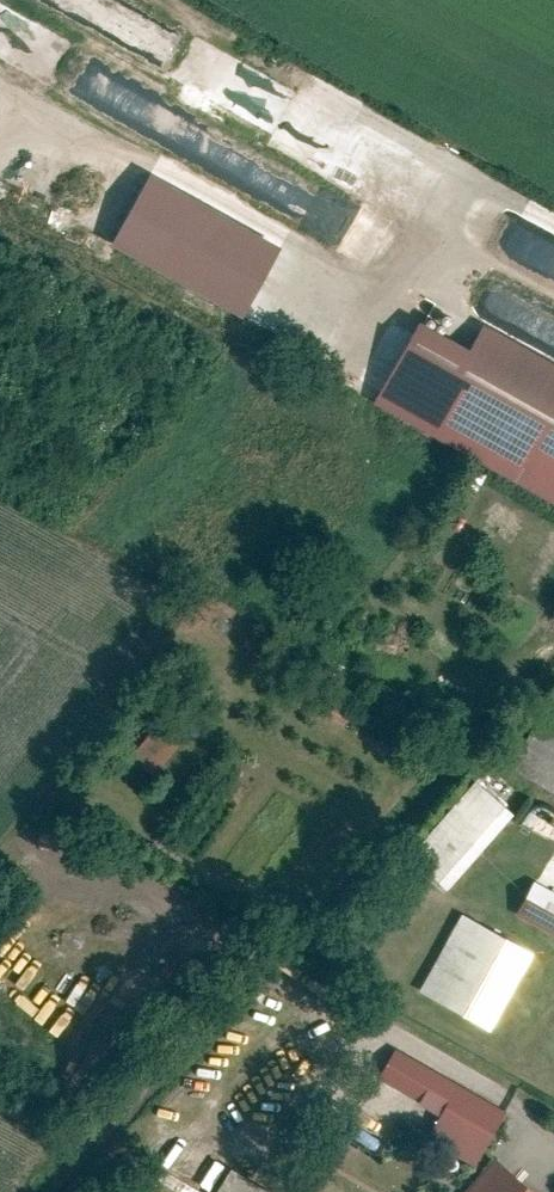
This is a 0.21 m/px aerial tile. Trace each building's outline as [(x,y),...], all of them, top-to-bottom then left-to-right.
[(154,137),(162,142),(184,110),(177,105),(154,137)] [(176,155),(195,110),(183,106),(164,151),(176,155)] [(484,328),(470,354),(418,325),(376,401),(553,500),(553,367),(484,328)] [(328,720),(345,723),(348,705),(330,703),(328,720)] [(508,766),(553,792),(553,710),(543,704),(508,766)] [(156,774),(174,738),(149,725),(130,761),(156,774)] [(410,857),(447,890),(513,815),(476,782),(410,857)] [(534,883),(517,913),(553,934),(553,895),(534,883)] [(463,917),(420,992),(486,1031),(530,955),(463,917)] [(428,1137),(474,1165),(506,1112),(398,1047),(381,1075),(423,1100),(422,1103),(441,1115),(428,1137)] [(465,1191),(532,1191),(494,1159),(465,1191)] [(216,1191),(268,1191),(230,1169),(216,1191)]
